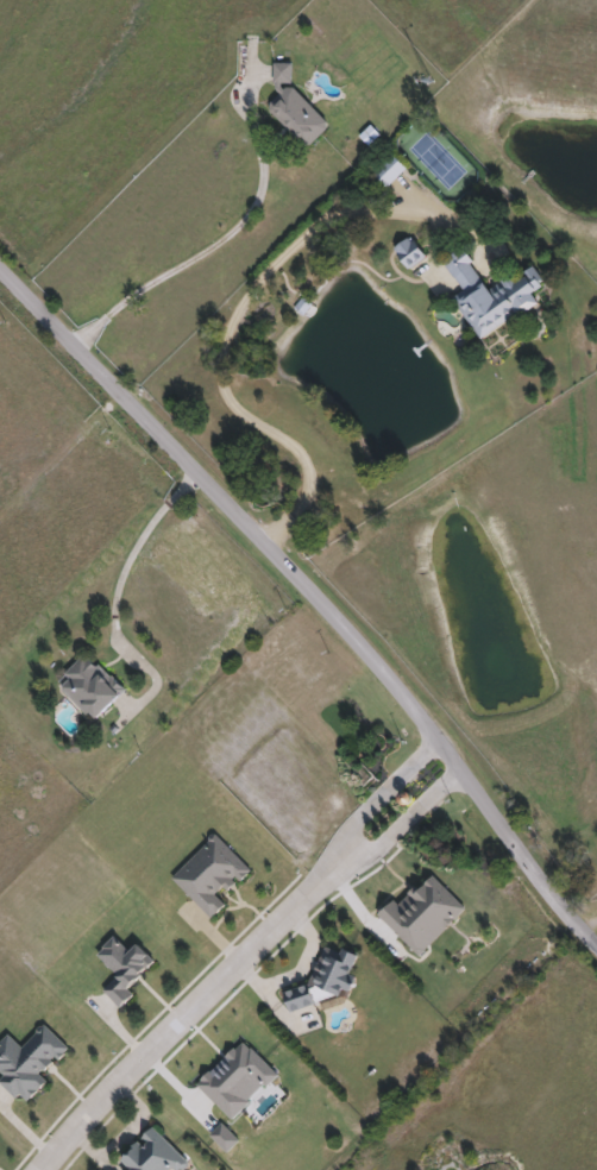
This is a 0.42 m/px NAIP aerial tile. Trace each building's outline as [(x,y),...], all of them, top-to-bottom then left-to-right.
[(329,127),(308,150),(268,109),(281,96),(266,81),(285,62),(297,74),(288,84),(329,127)] [(406,171),(387,190),(372,176),(392,157),(406,171)] [(409,271),(395,250),(411,238),(426,259),(409,271)] [(480,340),(454,298),(463,294),(444,262),(463,250),(489,291),(530,265),(545,287),(532,295),(538,304),(480,340)] [(94,723),(58,687),(87,659),(122,693),(94,723)] [(138,944),(156,967),(126,988),(134,998),(119,1009),(105,992),(118,981),(98,954),(118,939),(127,952),(138,944)] [(360,961),(343,999),(310,983),(327,945),(360,961)] [(283,995),(308,987),(315,1006),(289,1014),(283,995)] [(189,1166),(186,1169),(174,1169),(129,1169),(120,1160),(155,1128),(189,1166)]
